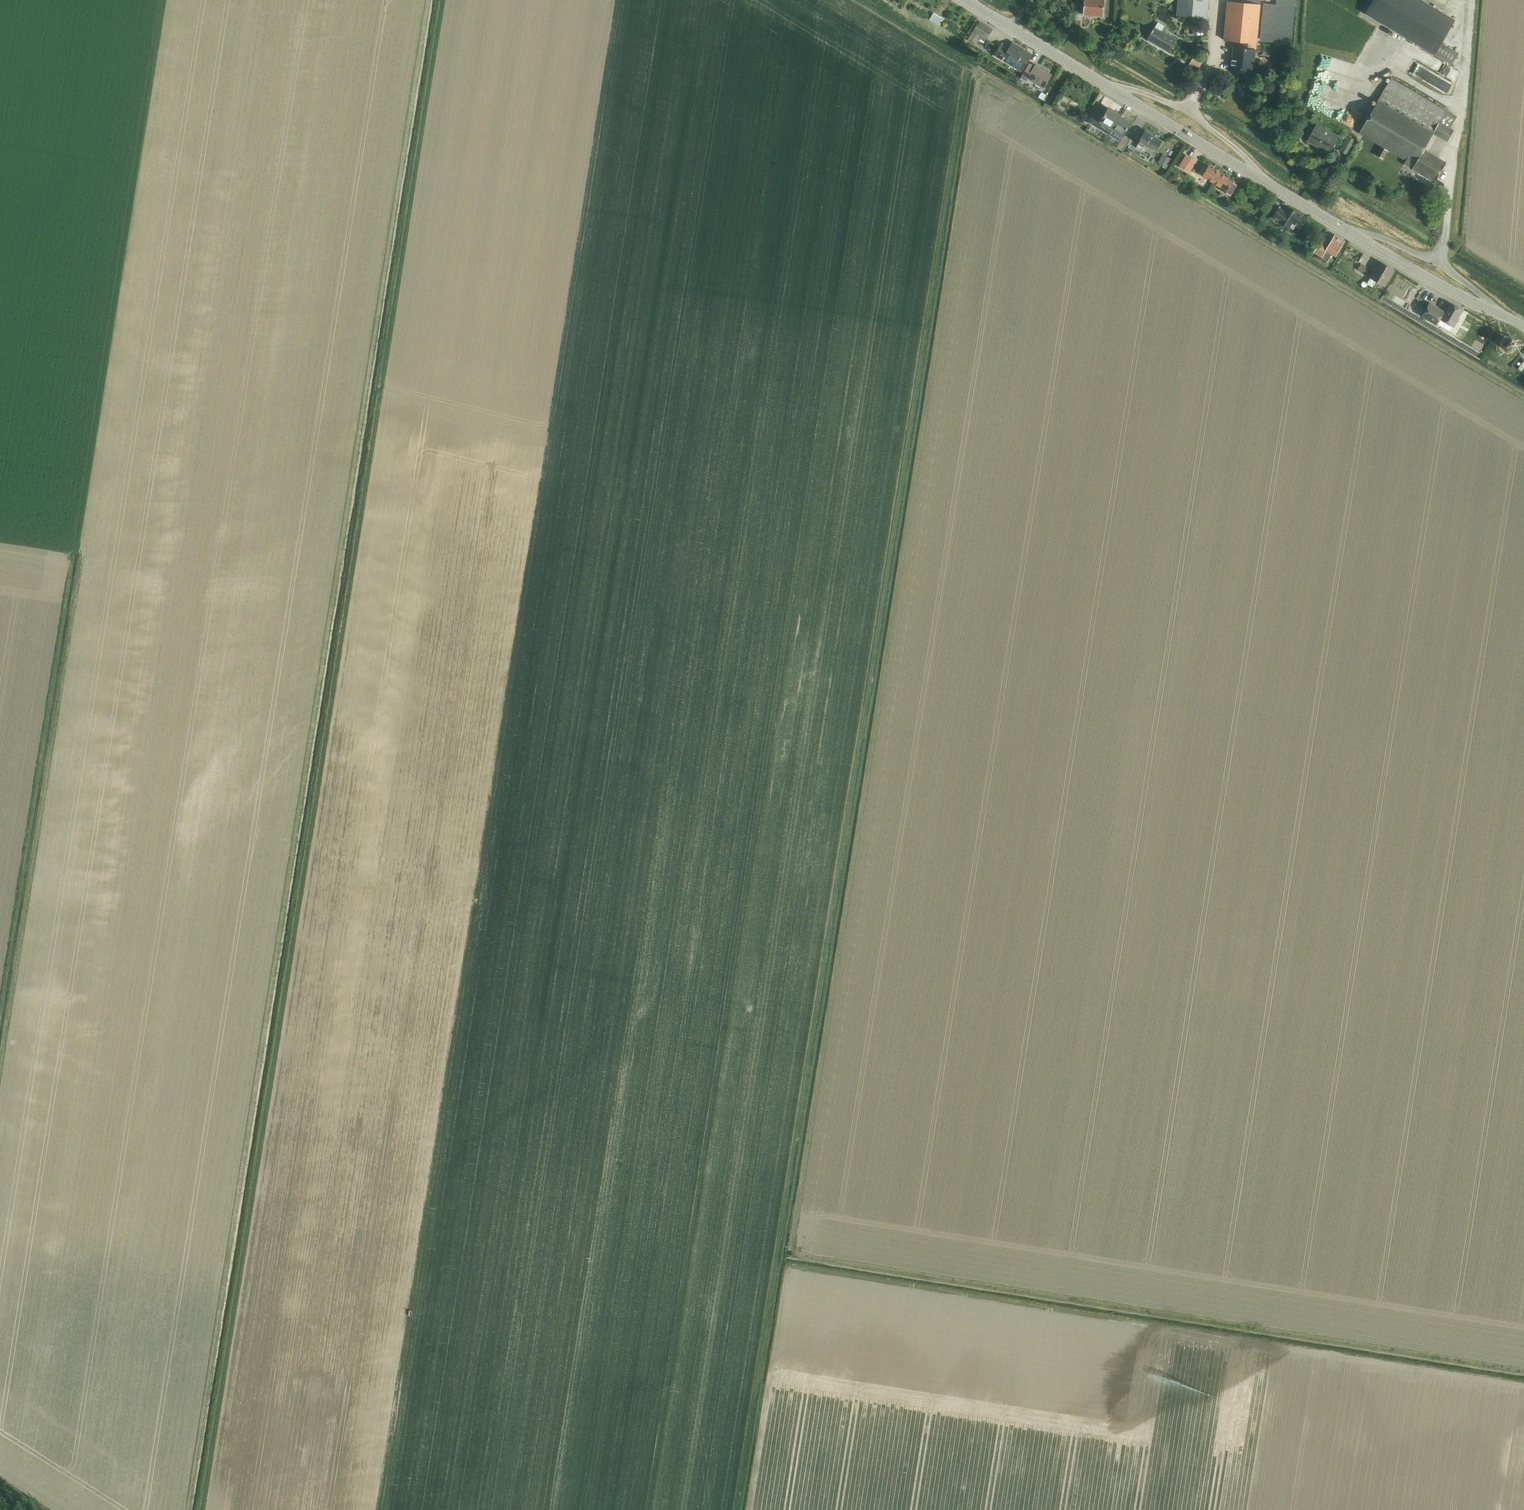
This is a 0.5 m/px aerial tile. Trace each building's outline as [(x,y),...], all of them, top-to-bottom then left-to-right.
[(1083,14),(1103,17),(1105,0),(1085,0),(1083,14)] [(1209,0),(1179,0),(1177,15),(1207,18),(1209,0)] [(1240,41),(1239,47),(1233,47),(1231,72),(1253,74),(1256,49),(1256,43),(1257,43),(1257,37),(1278,39),(1278,33),(1258,31),(1260,4),(1261,0),(1241,0),(1241,2),(1228,1),(1224,40),(1240,41)] [(1364,14),(1434,54),(1441,42),(1455,20),(1422,0),(1372,0),(1364,13),(1364,14)] [(930,20),(939,26),(943,19),(934,13),(930,20)] [(973,31),(987,39),(993,29),(980,21),(973,31)] [(1169,53),(1177,39),(1155,26),(1147,40),(1169,53)] [(1202,26),(1196,27),(1198,35),(1204,34),(1202,26)] [(997,55),(996,56),(1003,60),(1023,72),(1031,58),(1033,55),(1032,54),(1025,50),(1024,52),(1019,49),(1021,47),(1013,42),(1009,49),(1003,45),(1001,48),(1000,49),(997,55)] [(1441,42),(1434,54),(1452,64),(1459,53),(1441,42)] [(1193,57),(1188,65),(1198,70),(1202,62),(1193,57)] [(1025,72),(1021,77),(1026,80),(1027,78),(1044,88),(1046,84),(1052,74),(1036,65),(1035,66),(1030,63),(1025,72)] [(1406,160),(1404,164),(1434,182),(1446,161),(1424,148),(1433,133),(1448,141),(1454,131),(1449,128),(1457,116),(1391,78),(1360,133),(1381,145),(1376,155),(1383,158),(1388,149),(1406,160)] [(1096,109),(1088,123),(1108,135),(1112,129),(1120,115),(1109,108),(1105,115),(1096,109)] [(1108,135),(1117,140),(1119,142),(1123,135),(1126,131),(1132,122),(1120,115),(1112,129),(1108,135)] [(1308,141),(1329,153),(1339,135),(1318,124),(1308,141)] [(1137,146),(1147,153),(1148,152),(1153,155),(1162,141),(1146,130),(1140,139),(1137,146)] [(1346,154),(1355,140),(1348,136),(1340,150),(1346,154)] [(1119,143),(1116,148),(1121,152),(1124,146),(1119,143)] [(1163,154),(1158,162),(1167,167),(1172,159),(1163,154)] [(1186,155),(1180,164),(1178,167),(1189,173),(1197,161),(1186,155)] [(1224,189),(1223,190),(1231,195),(1237,185),(1232,182),(1233,182),(1208,167),(1208,168),(1203,166),(1199,173),(1203,175),(1202,176),(1224,189)] [(1274,217),(1273,219),(1274,219),(1279,222),(1279,223),(1279,224),(1289,229),(1290,228),(1293,229),(1296,225),(1301,228),(1306,218),(1307,217),(1299,212),(1289,207),(1286,211),(1279,207),(1274,217)] [(1321,258),(1327,261),(1331,254),(1336,256),(1344,240),(1335,235),(1329,246),(1320,242),(1314,253),(1322,257),(1321,258)] [(1393,269),(1380,262),(1378,267),(1375,265),(1372,270),(1372,271),(1375,272),(1372,278),(1384,285),(1393,269)] [(1358,270),(1365,274),(1369,268),(1361,264),(1358,270)] [(1453,327),(1463,310),(1450,303),(1445,312),(1429,303),(1422,317),(1436,326),(1440,319),(1453,327)] [(1502,341),(1501,343),(1501,345),(1501,347),(1502,349),(1503,350),(1505,351),(1507,352),(1508,352),(1510,352),(1512,351),(1513,350),(1514,348),(1515,346),(1515,345),(1515,343),(1514,341),(1513,340),(1512,339),(1510,338),(1508,338),(1506,338),(1504,339),(1503,340),(1502,341)]
